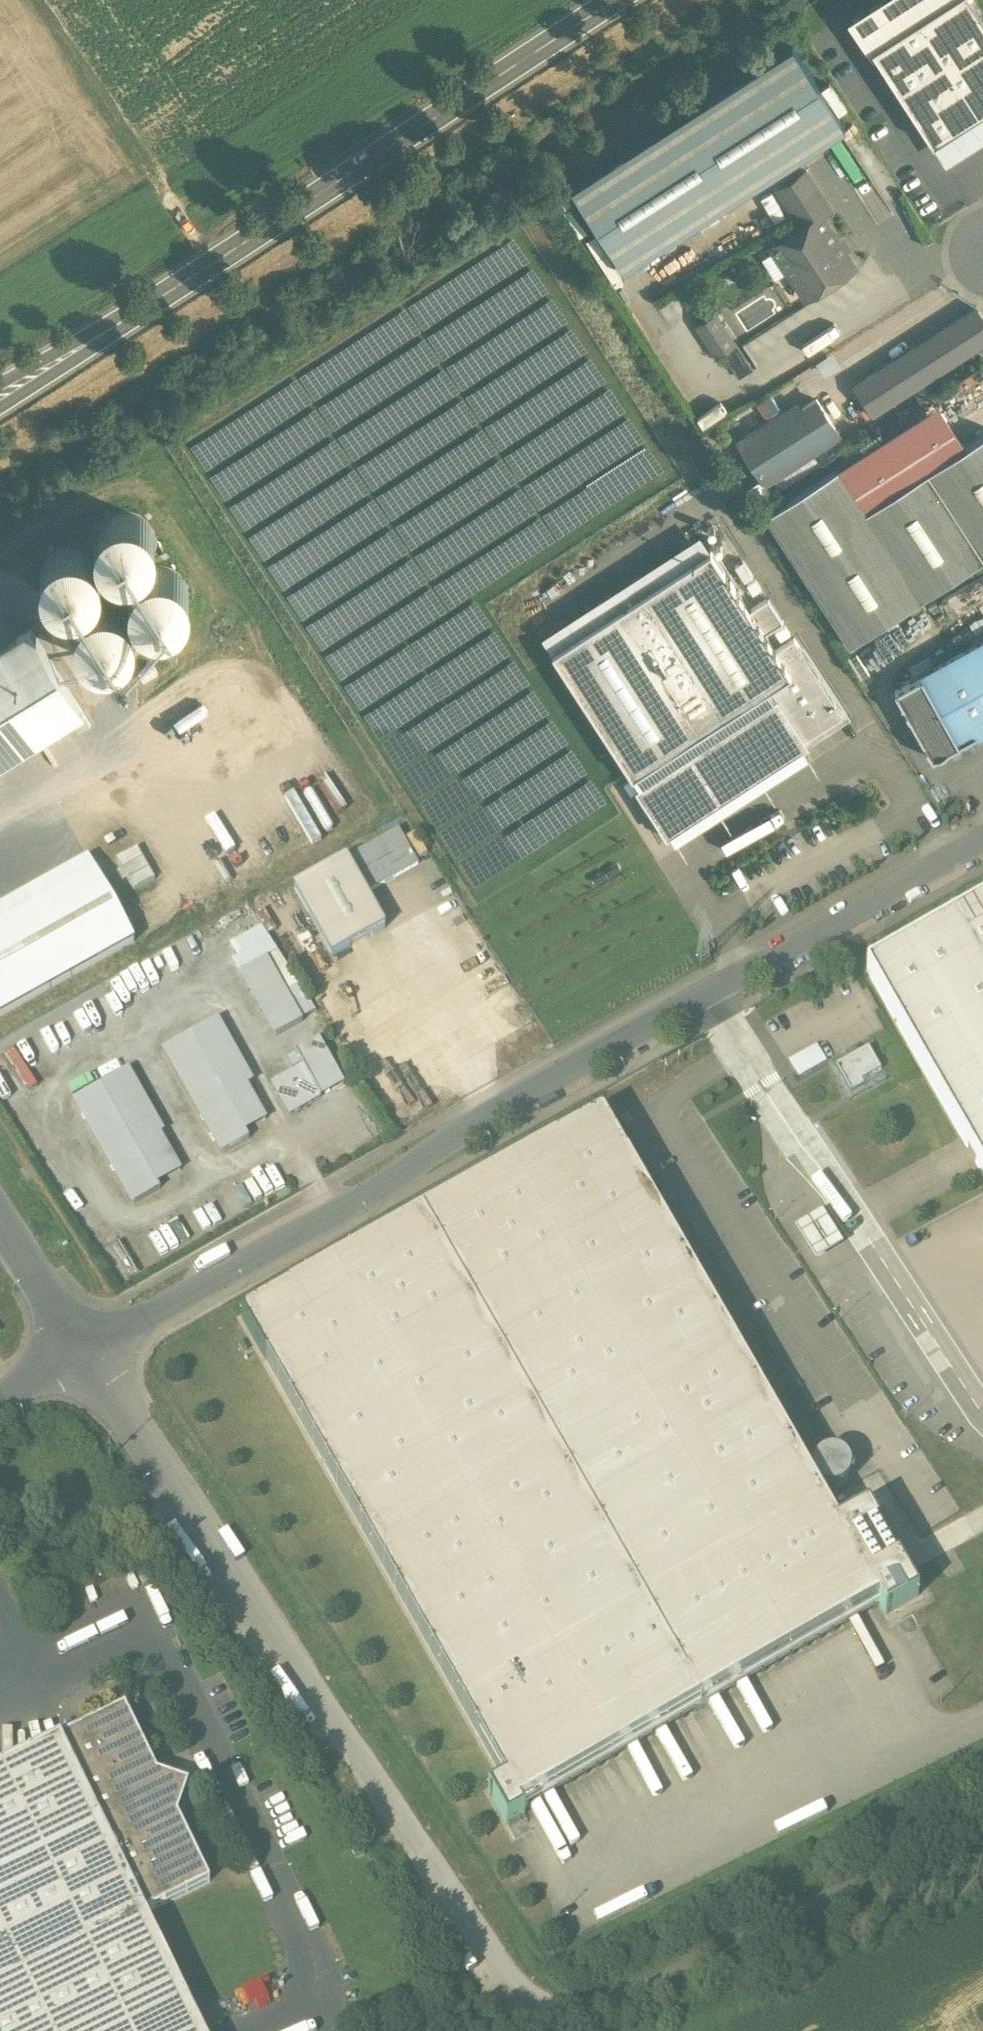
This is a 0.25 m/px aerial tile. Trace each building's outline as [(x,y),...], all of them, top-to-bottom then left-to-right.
[(854,23),(872,51),(873,51),(933,145),(982,112),(982,18),(971,0),(889,0),(854,23)] [(792,46),(571,188),(624,270),(845,127),(792,46)] [(821,216),(821,217),(831,211),(806,172),(778,190),(802,228),(821,216)] [(802,228),(772,247),(805,298),(853,267),(821,217),(821,216),(802,228)] [(854,387),(872,414),(982,343),(982,318),(977,308),(854,387)] [(734,344),(716,315),(697,327),(716,356),(724,351),(735,367),(745,361),(734,344)] [(746,343),(754,355),(769,346),(761,334),(746,343)] [(798,416),(784,416),(782,413),(745,437),(748,457),(752,463),(755,461),(768,481),(839,436),(816,401),(802,410),(804,413),(798,416)] [(837,469),(865,512),(966,447),(938,404),(837,469)] [(865,512),(837,469),(765,514),(850,645),(982,559),(982,435),(865,512)] [(154,551),(155,543),(154,535),(151,528),(146,522),(139,517),(132,514),(124,513),(116,514),(109,517),(103,522),(98,528),(95,536),(95,544),(96,551),(99,559),(104,565),(110,569),(117,572),(125,573),(133,572),(140,569),(146,564),(151,558),(154,551)] [(99,585),(100,578),(99,570),(95,563),(91,556),(84,552),(77,549),(69,548),(61,549),(54,552),(48,557),(43,563),(40,570),(39,578),(41,586),(44,593),(49,599),(55,604),(62,607),(70,608),(78,607),(85,604),(91,599),(96,593),(99,585)] [(710,551),(552,653),(632,777),(768,690),(790,676),(776,653),(765,635),(749,612),(710,551)] [(188,606),(189,598),(188,590),(185,583),(180,577),(173,572),(166,569),(158,568),(151,569),(143,572),(137,577),(132,584),(129,591),(129,599),(130,607),(133,614),(138,620),(144,625),(151,628),(159,628),(167,627),(174,624),(180,619),(185,613),(188,606)] [(749,612),(765,635),(783,623),(768,599),(749,612)] [(133,640),(134,632),(133,624),(129,617),(125,611),(118,606),(111,603),(103,602),(95,604),(88,607),(82,612),(77,618),(74,625),(73,633),(74,641),(78,648),(82,654),(89,659),(96,662),(104,663),(112,662),(119,659),(125,654),(130,647),(133,640)] [(83,714),(31,629),(0,648),(0,766),(83,714)] [(790,676),(768,690),(803,744),(844,718),(794,641),(776,653),(790,676)] [(894,691),(932,759),(982,731),(982,642),(894,691)] [(768,690),(632,777),(667,832),(803,744),(768,690)] [(399,831),(347,860),(366,895),(419,865),(399,831)] [(130,888),(149,876),(132,846),(113,857),(130,888)] [(0,908),(0,1017),(135,942),(89,859),(0,908)] [(347,859),(294,889),(334,959),(386,929),(366,895),(347,860),(347,859)] [(867,967),(982,1173),(982,901),(867,967)] [(303,1022),(268,959),(241,974),(276,1037),(303,1022)] [(216,1020),(164,1049),(223,1154),(250,1139),(246,1131),(267,1120),(248,1086),(252,1083),(216,1020)] [(320,1040),(296,1053),(303,1067),(321,1099),(345,1085),(320,1040)] [(860,1054),(857,1048),(828,1065),(849,1103),(887,1083),(881,1072),(882,1071),(869,1049),(860,1054)] [(303,1067),(273,1084),(291,1116),(321,1099),(303,1067)] [(127,1069),(75,1099),(134,1204),(161,1189),(158,1183),(181,1170),(161,1134),(163,1133),(127,1069)] [(603,1115),(242,1319),(505,1783),(489,1792),(515,1839),(532,1829),(525,1815),(522,1809),(879,1607),(886,1619),(919,1600),(869,1512),(838,1529),(603,1115)] [(799,1249),(827,1236),(816,1213),(788,1227),(799,1249)] [(158,1773),(126,1707),(81,1729),(66,1724),(61,1738),(146,1912),(165,1903),(166,1904),(211,1882),(178,1816),(189,1784),(158,1773)] [(0,1768),(0,2030),(203,2030),(146,1912),(61,1738),(0,1768)] [(280,1972),(243,1983),(248,1999),(285,1988),(280,1972)]
